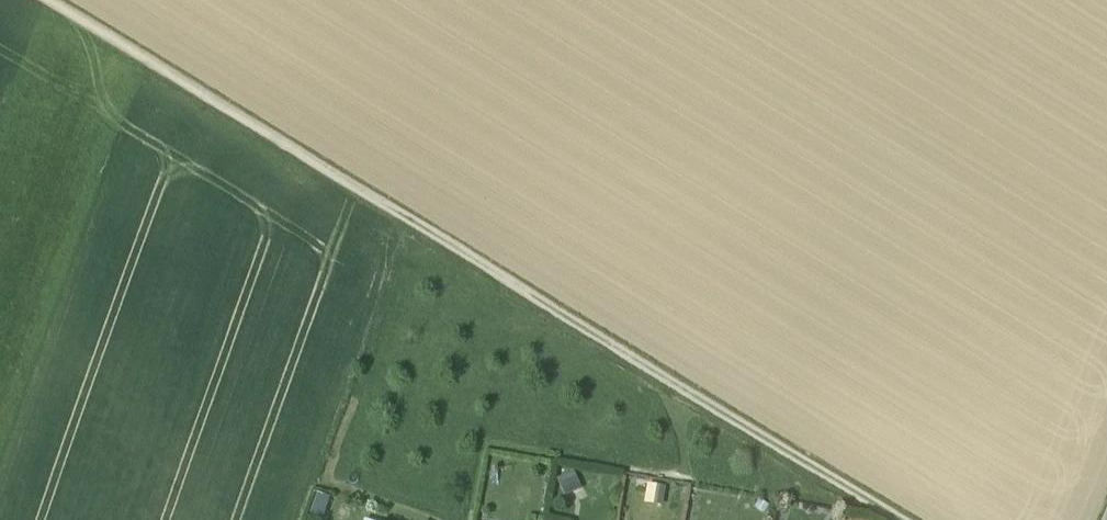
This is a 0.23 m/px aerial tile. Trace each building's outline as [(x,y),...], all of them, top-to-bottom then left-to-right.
[(575,475),(561,481),(568,496),(582,490),(575,475)] [(666,489),(650,486),(647,502),(663,505),(666,489)]
